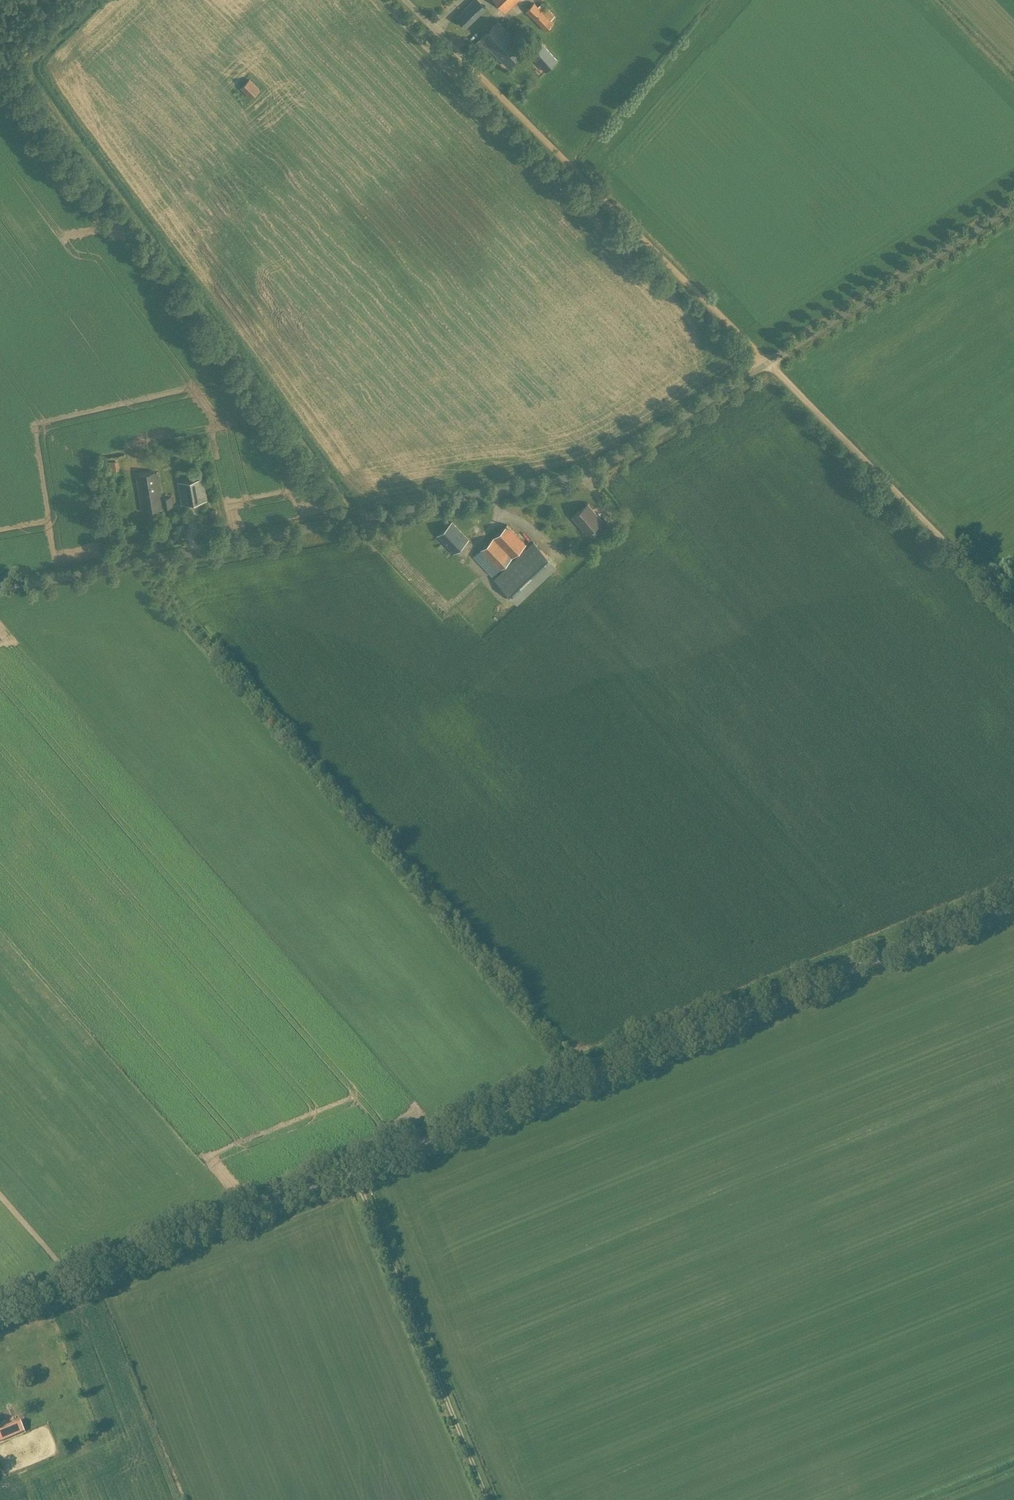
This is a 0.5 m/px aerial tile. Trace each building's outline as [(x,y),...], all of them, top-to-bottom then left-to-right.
[(487,9),(478,0),(473,0),(455,17),(465,29),(487,9)] [(519,0),(493,0),(505,13),(519,0)] [(554,23),(534,3),(525,12),(545,32),(554,23)] [(508,68),(526,50),(498,22),(480,39),(508,68)] [(546,72),(558,61),(538,38),(526,50),(546,72)] [(240,88),(251,98),(260,89),(249,78),(240,88)] [(190,445),(178,447),(179,454),(191,452),(190,445)] [(120,471),(119,459),(104,460),(105,472),(120,471)] [(171,497),(162,498),(158,472),(136,475),(142,512),(173,507),(171,497)] [(182,505),(208,501),(203,478),(177,483),(182,505)] [(610,524),(604,517),(601,520),(587,504),(573,517),(587,534),(594,528),(598,533),(610,524)] [(453,555),(469,540),(451,522),(436,536),(453,555)] [(507,525),(493,538),(512,558),(526,544),(507,525)] [(512,558),(493,538),(481,549),(500,570),(512,558)] [(517,603),(556,566),(533,542),(494,579),(517,603)] [(500,570),(481,549),(473,556),(492,577),(500,570)] [(25,1432),(20,1422),(0,1431),(0,1443),(25,1432)]
